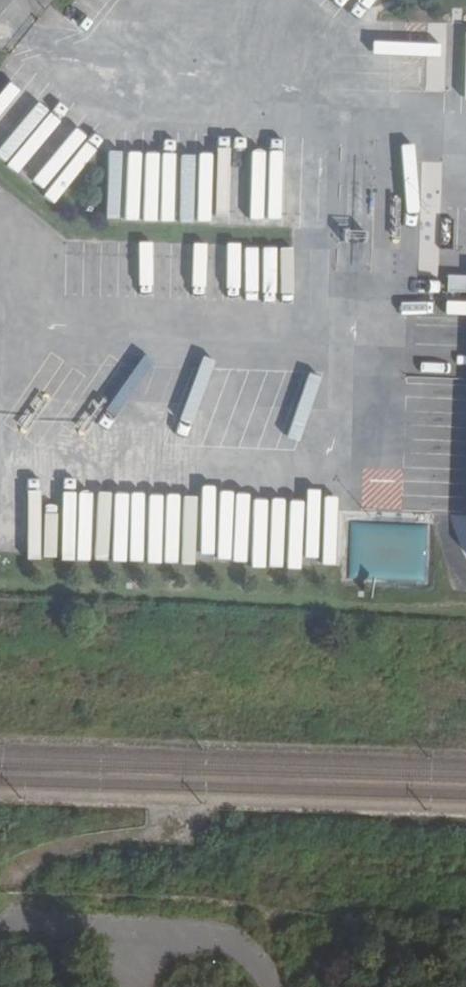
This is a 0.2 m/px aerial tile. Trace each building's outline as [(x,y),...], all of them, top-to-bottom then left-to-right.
[(350,579),(425,580),(426,526),(352,525),(351,556),(366,557),(366,572),(350,572),(350,579)]
